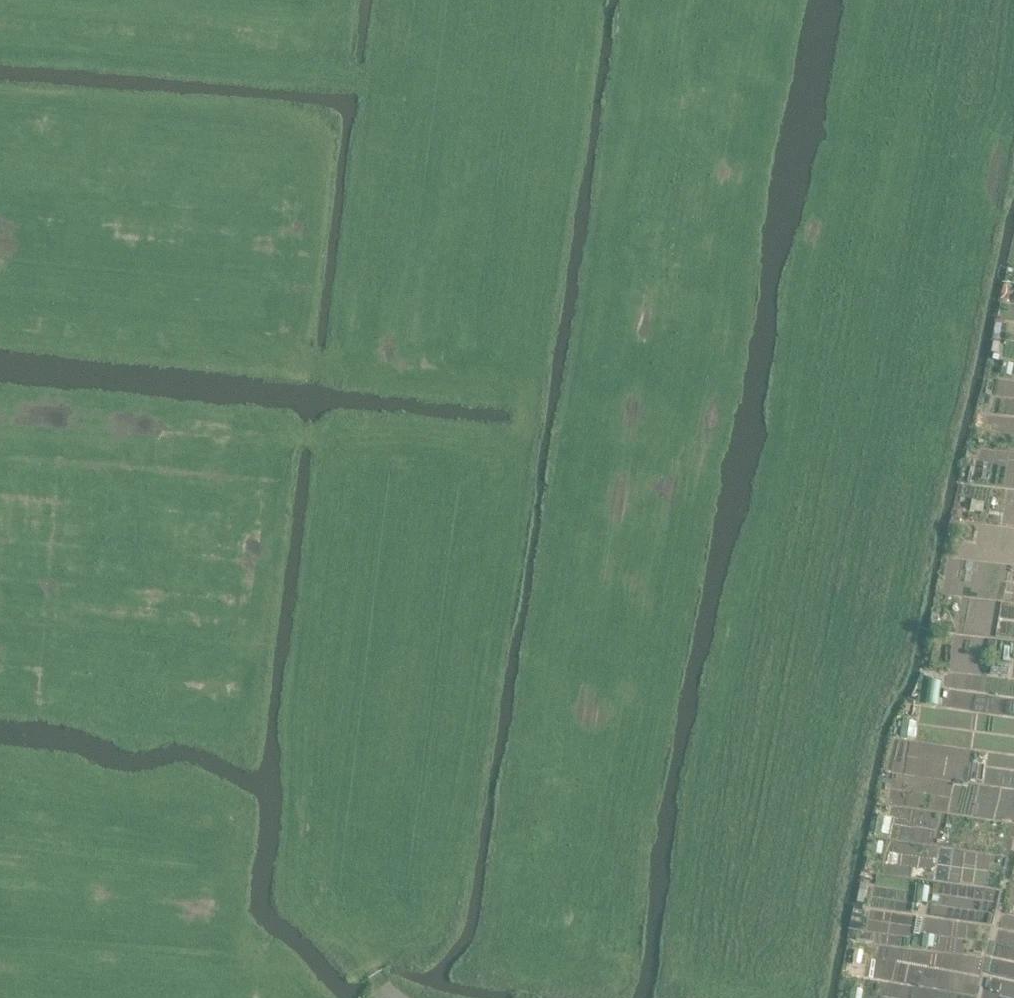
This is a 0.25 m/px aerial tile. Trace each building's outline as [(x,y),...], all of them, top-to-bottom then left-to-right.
[(865,986),(853,984),(850,997),(863,997),(865,986)]
